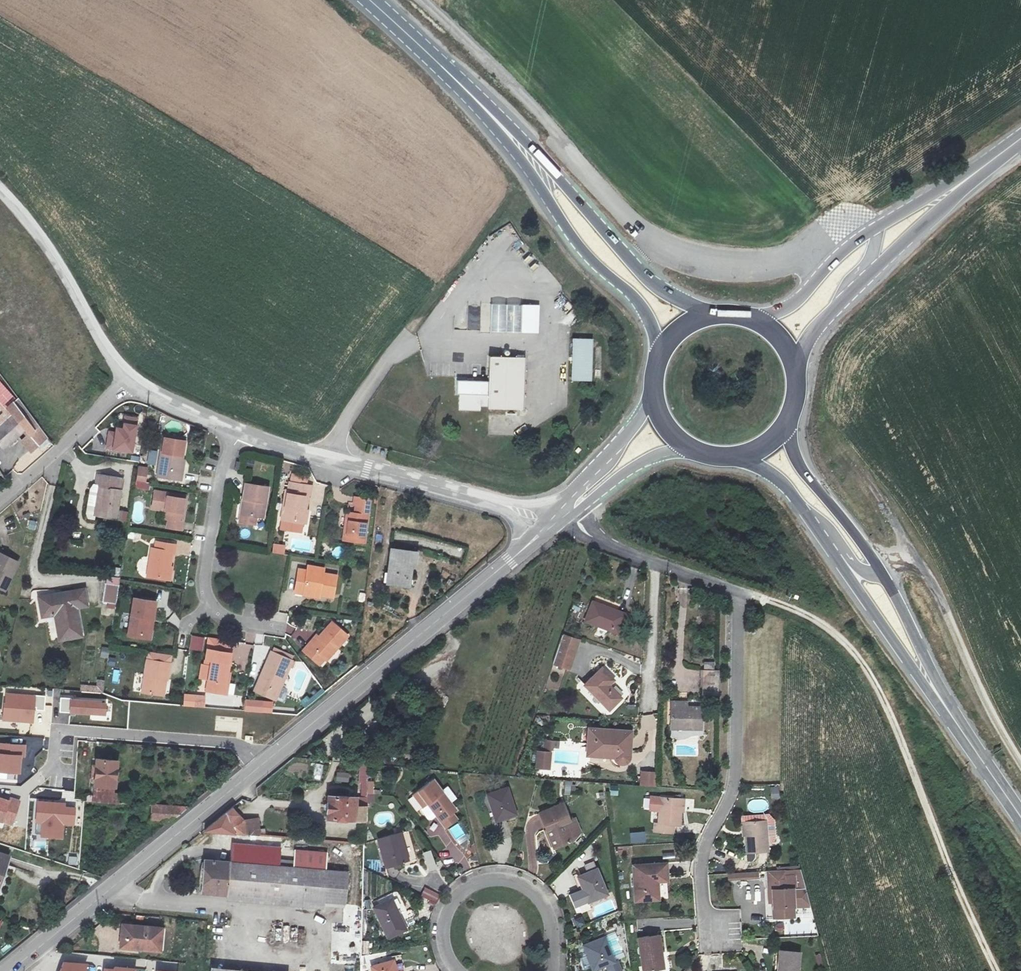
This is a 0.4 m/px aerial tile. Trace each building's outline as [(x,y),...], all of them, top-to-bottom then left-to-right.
[(564,315),(573,307),(569,302),(560,309),(564,315)] [(493,329),(524,330),(525,306),(494,305),(493,329)] [(592,339),(573,339),(573,380),(591,381),(592,339)] [(501,369),(502,357),(489,356),(488,395),(462,394),(461,410),(483,411),(483,406),(490,407),(490,408),(524,409),(525,370),(501,369)] [(525,357),(502,357),(501,369),(525,370),(525,357)] [(0,383),(0,401),(6,407),(15,399),(0,383)] [(13,417),(0,428),(0,446),(1,447),(23,430),(13,417)] [(138,426),(123,423),(122,428),(116,427),(115,432),(108,430),(105,449),(133,455),(138,426)] [(187,440),(166,435),(159,475),(180,479),(187,440)] [(147,482),(149,466),(137,466),(136,489),(150,490),(150,482),(147,482)] [(123,477),(96,472),(93,484),(99,485),(95,513),(95,515),(117,519),(123,477)] [(281,521),(292,523),(302,525),(305,525),(307,513),(310,500),(312,483),(289,479),(281,521)] [(95,513),(99,485),(93,484),(91,483),(86,511),(95,513)] [(270,488),(247,484),(245,497),(243,497),(238,523),(258,526),(260,518),(265,519),(270,488)] [(187,497),(153,491),(150,510),(163,512),(162,520),(169,522),(168,528),(182,530),(187,497)] [(359,513),(350,511),(347,542),(368,544),(373,501),(358,499),(357,507),(359,507),(359,513)] [(302,525),(292,523),(291,531),(301,532),(302,525)] [(177,546),(157,542),(156,549),(152,549),(148,577),(168,580),(172,553),(176,554),(177,546)] [(273,543),(272,553),(285,554),(286,545),(273,543)] [(0,551),(0,587),(1,588),(16,559),(0,551)] [(393,551),(389,585),(408,587),(410,563),(415,564),(415,553),(393,551)] [(338,579),(320,576),(308,574),(299,572),(295,595),(305,596),(304,598),(321,602),(322,597),(335,600),(338,579)] [(100,602),(116,605),(119,585),(103,583),(100,602)] [(83,587),(38,595),(41,614),(53,612),(57,638),(79,635),(75,607),(86,605),(83,587)] [(127,634),(142,637),(147,616),(152,617),(155,600),(134,596),(127,634)] [(623,614),(590,602),(584,620),(617,632),(623,614)] [(149,638),(152,617),(147,616),(142,637),(149,638)] [(334,625),(324,640),(317,651),(314,649),(307,660),(323,671),(328,664),(331,666),(351,637),(334,625)] [(560,636),(551,664),(568,670),(577,641),(560,636)] [(209,637),(207,650),(230,653),(232,641),(209,637)] [(321,638),(314,649),(317,651),(324,640),(321,638)] [(248,662),(251,645),(238,643),(235,660),(248,662)] [(211,665),(209,681),(213,681),(211,692),(227,694),(229,682),(226,682),(230,653),(207,650),(205,660),(211,661),(211,665)] [(147,651),(146,660),(166,664),(168,654),(147,651)] [(293,662),(269,651),(258,675),(262,678),(256,691),(276,700),(293,662)] [(139,692),(157,696),(160,678),(164,679),(167,664),(166,664),(146,660),(145,660),(139,692)] [(704,674),(712,674),(713,663),(704,662),(703,674),(704,674)] [(198,679),(209,681),(211,665),(200,664),(198,679)] [(112,667),(110,679),(117,680),(119,668),(112,667)] [(614,681),(601,668),(585,686),(609,711),(621,698),(609,686),(614,681)] [(718,674),(712,674),(704,674),(703,699),(718,699),(718,674)] [(97,680),(97,685),(84,686),(84,692),(104,691),(104,680),(97,680)] [(36,696),(5,693),(2,720),(33,724),(36,696)] [(205,695),(184,693),(183,707),(204,708),(205,695)] [(107,702),(70,699),(69,714),(105,716),(107,702)] [(244,700),(242,711),(273,713),(274,702),(244,700)] [(702,711),(671,709),(670,730),(701,732),(702,711)] [(614,754),(613,759),(613,761),(614,762),(615,763),(617,764),(620,764),(623,764),(624,762),(625,761),(626,758),(629,733),(588,729),(586,752),(614,754)] [(552,739),(543,738),(543,750),(551,751),(552,739)] [(0,743),(0,773),(21,775),(22,757),(26,757),(26,745),(0,743)] [(92,803),(105,804),(118,804),(119,794),(114,794),(117,760),(96,759),(92,803)] [(323,784),(325,767),(315,766),(312,782),(323,784)] [(374,795),(374,781),(368,781),(368,766),(361,766),(360,795),(374,795)] [(640,786),(653,787),(655,772),(642,771),(640,786)] [(336,782),(348,782),(349,773),(336,773),(336,782)] [(435,781),(415,795),(423,807),(427,805),(440,823),(457,812),(435,781)] [(509,789),(488,795),(497,821),(517,815),(509,789)] [(367,822),(367,799),(334,796),(334,791),(329,790),(327,819),(367,822)] [(13,827),(21,801),(10,797),(9,800),(0,798),(0,822),(13,827)] [(680,799),(659,797),(650,797),(648,811),(658,812),(657,825),(653,824),(653,832),(670,834),(671,826),(678,827),(680,799)] [(66,802),(37,800),(35,823),(41,824),(40,838),(62,840),(64,826),(75,826),(75,807),(66,806),(66,802)] [(563,803),(540,812),(546,829),(548,828),(550,832),(547,833),(554,848),(572,841),(581,833),(575,818),(569,820),(563,803)] [(150,820),(171,822),(188,808),(151,806),(151,807),(150,820)] [(203,831),(259,836),(258,820),(242,821),(231,808),(203,831)] [(768,850),(768,843),(773,842),(775,835),(774,819),(766,820),(739,822),(740,838),(744,838),(745,852),(768,850)] [(436,832),(446,847),(438,852),(448,867),(464,857),(444,827),(439,831),(433,822),(424,828),(430,836),(436,832)] [(448,829),(455,841),(465,835),(458,823),(448,829)] [(399,832),(378,839),(387,865),(409,858),(399,832)] [(645,832),(630,833),(631,844),(646,843),(645,832)] [(232,863),(278,866),(279,848),(233,845),(232,863)] [(324,903),(327,871),(326,871),(327,854),(294,851),(293,868),(278,866),(232,863),(205,860),(202,892),(324,903)] [(424,854),(428,867),(434,865),(431,852),(424,854)] [(0,854),(0,881),(8,857),(0,854)] [(659,899),(658,882),(657,877),(667,877),(666,865),(634,867),(636,900),(659,899)] [(607,895),(597,869),(577,877),(588,902),(607,895)] [(799,870),(763,872),(764,891),(768,890),(769,905),(770,917),(792,916),(791,906),(808,904),(799,870)] [(327,871),(324,903),(346,905),(348,872),(327,871)] [(757,872),(729,873),(729,880),(757,879),(757,872)] [(436,905),(440,894),(425,887),(420,898),(436,905)] [(393,899),(375,908),(389,938),(408,929),(393,899)] [(122,947),(156,950),(158,928),(124,925),(122,947)] [(293,930),(291,942),(305,943),(307,931),(293,930)] [(638,938),(643,970),(652,970),(661,970),(659,952),(662,952),(659,935),(638,938)] [(605,937),(584,946),(594,970),(615,962),(605,937)] [(774,951),(773,967),(775,967),(775,970),(797,970),(798,952),(774,951)] [(373,968),(374,970),(397,970),(395,962),(373,968)]
